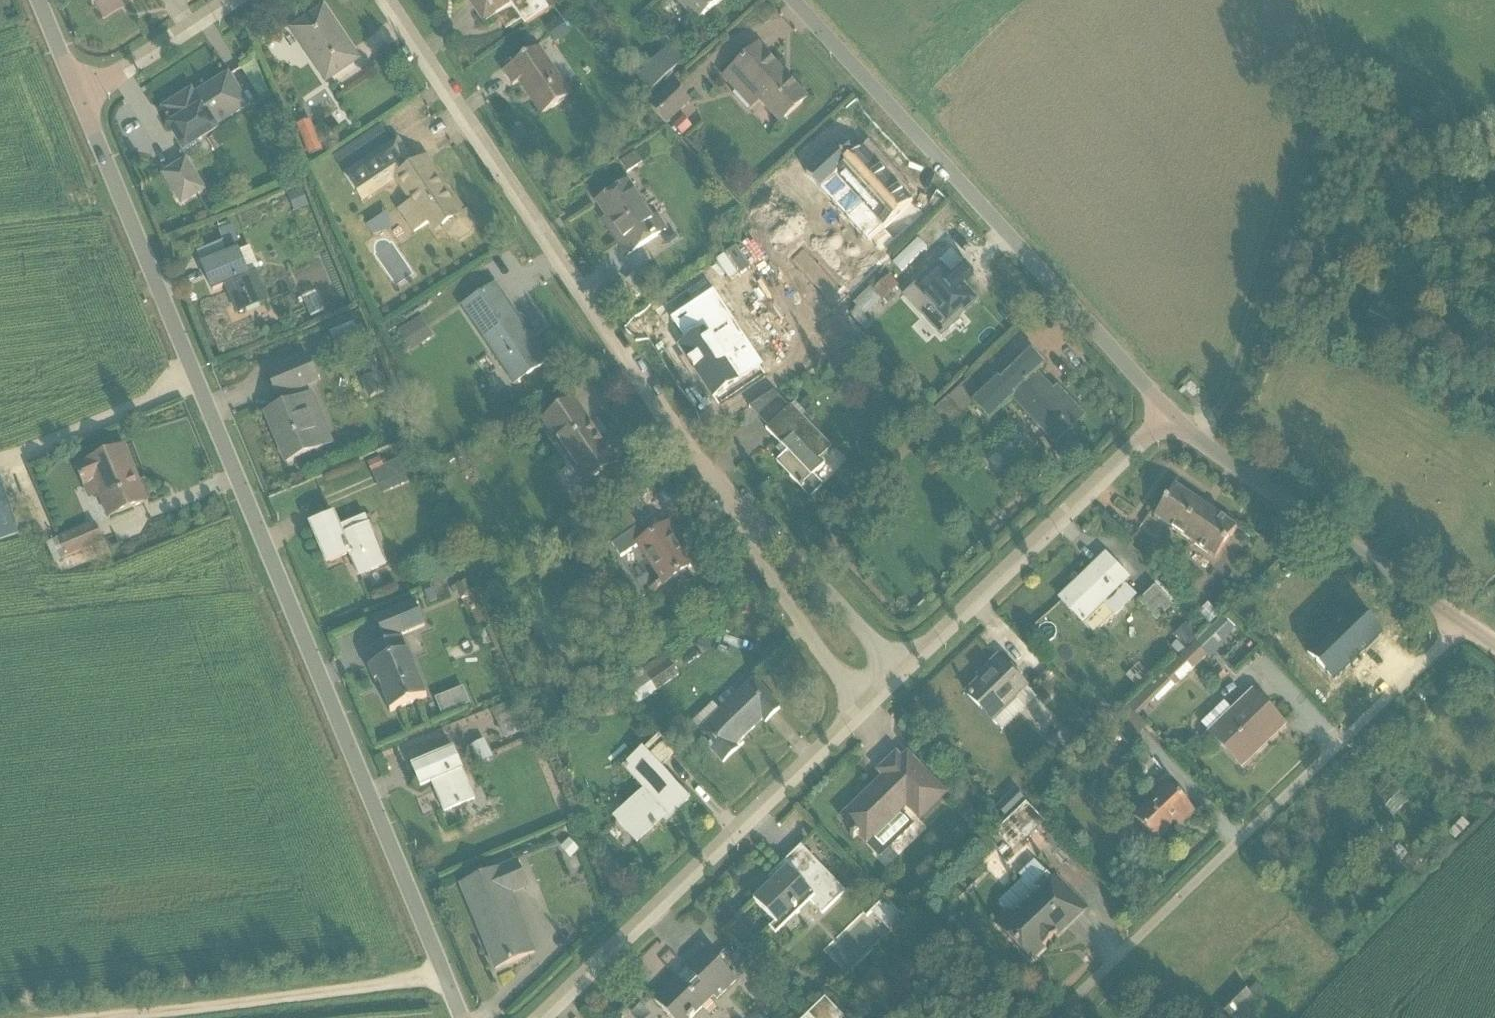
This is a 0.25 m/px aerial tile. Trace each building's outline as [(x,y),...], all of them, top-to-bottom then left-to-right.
[(92,5),(90,6),(92,9),(94,8),(103,22),(120,11),(118,8),(123,5),(125,8),(138,0),(89,0),(92,5)] [(512,4),(509,0),(468,0),(484,23),(510,6),(525,27),(555,7),(551,0),(550,0),(518,0),(512,4)] [(723,0),(673,0),(697,26),(723,0)] [(326,83),(358,62),(323,10),(291,31),(326,83)] [(555,46),(570,37),(560,20),(545,29),(555,46)] [(669,48),(637,81),(650,96),(684,63),(669,48)] [(779,126),(807,101),(793,86),(792,87),(785,80),(786,78),(758,48),(722,81),(751,112),(759,105),(779,126)] [(541,118),(572,97),(540,49),(503,74),(512,88),(519,84),(541,118)] [(258,101),(269,94),(255,63),(241,71),(251,87),(249,88),(258,101)] [(184,98),(164,111),(174,128),(171,131),(185,153),(204,141),(203,139),(249,110),(228,77),(187,103),(184,98)] [(674,85),(649,107),(667,128),(691,105),(674,85)] [(309,158),(323,153),(311,122),(306,123),(303,118),(293,121),(295,128),(297,128),(309,158)] [(674,127),(683,137),(692,129),(683,119),(674,127)] [(470,234),(472,223),(466,213),(462,215),(455,205),(452,207),(449,201),(452,200),(425,160),(412,168),(405,157),(406,157),(405,155),(404,155),(397,145),(399,144),(397,142),(343,176),(362,205),(394,185),(408,206),(398,213),(413,237),(428,226),(435,237),(443,232),(448,240),(458,241),(470,234)] [(188,162),(164,178),(177,199),(175,200),(178,205),(180,204),(182,207),(206,191),(188,162)] [(627,258),(668,231),(658,217),(653,220),(628,183),(597,204),(622,242),(618,244),(627,258)] [(295,214),(308,208),(301,191),(288,197),(295,214)] [(225,250),(237,245),(231,230),(219,234),(225,250)] [(237,316),(268,304),(256,273),(259,272),(250,249),(203,268),(213,294),(225,288),(237,316)] [(946,330),(976,302),(962,286),(959,288),(944,272),(927,288),(921,281),(909,293),(926,311),(928,310),(946,330)] [(870,290),(853,307),(857,311),(844,323),(859,339),(872,327),(874,329),(891,313),(882,303),(898,289),(890,279),(880,288),(873,282),(867,287),(870,290)] [(513,386),(547,363),(495,287),(462,310),(513,386)] [(307,316),(321,311),(313,291),(299,297),(307,316)] [(400,332),(412,353),(433,341),(420,320),(400,332)] [(336,352),(360,342),(353,326),(330,335),(336,352)] [(843,357),(852,366),(865,354),(855,344),(843,357)] [(277,404),(320,386),(307,356),(265,374),(277,404)] [(1055,445),(1083,418),(1057,391),(1054,394),(1035,376),(1042,369),(1031,357),(1001,385),(997,381),(983,395),(971,407),(988,426),(1014,403),(1055,445)] [(369,400),(385,392),(371,361),(363,365),(368,379),(361,382),(369,400)] [(983,395),(969,380),(949,400),(963,415),(971,407),(983,395)] [(287,465),(334,445),(315,397),(266,416),(287,465)] [(944,436),(964,418),(948,400),(931,416),(936,421),(933,424),(944,436)] [(542,425),(584,487),(625,459),(612,440),(599,449),(588,433),(592,431),(574,403),(542,425)] [(820,462),(832,450),(791,408),(767,433),(788,455),(778,465),(810,500),(822,488),(813,479),(824,467),(820,462)] [(125,450),(74,472),(90,503),(99,500),(107,523),(144,507),(133,480),(137,479),(125,450)] [(380,460),(367,466),(381,497),(412,484),(402,461),(383,468),(380,460)] [(0,479),(0,544),(20,537),(0,479)] [(1215,560),(1236,529),(1176,488),(1154,518),(1215,560)] [(651,595),(692,568),(666,528),(642,544),(634,533),(638,530),(625,510),(599,526),(621,559),(636,549),(659,583),(648,590),(651,595)] [(359,578),(385,567),(365,519),(323,537),(334,563),(350,557),(359,578)] [(104,546),(96,528),(46,547),(55,565),(104,546)] [(1124,586),(1129,581),(1104,556),(1095,565),(1097,568),(1087,578),(1084,575),(1059,599),(1094,636),(1114,617),(1115,618),(1136,598),(1124,586)] [(461,602),(472,598),(466,583),(452,590),(455,597),(458,596),(461,602)] [(1138,604),(1156,623),(1172,607),(1154,588),(1138,604)] [(490,619),(506,613),(499,597),(484,603),(490,619)] [(390,716),(428,700),(402,639),(425,630),(415,605),(375,622),(385,646),(386,646),(386,647),(368,655),(374,669),(369,671),(375,686),(379,685),(383,696),(382,697),(390,716)] [(1128,708),(1138,717),(1155,701),(1158,705),(1206,658),(1208,661),(1226,643),(1224,640),(1233,631),(1221,619),(1154,683),(1157,686),(1154,688),(1151,686),(1128,708)] [(1176,636),(1187,648),(1198,637),(1188,626),(1176,636)] [(665,657),(642,672),(656,693),(678,678),(665,657)] [(1001,663),(967,696),(1002,732),(1036,699),(997,659),(1001,663)] [(1206,676),(1216,687),(1226,677),(1220,670),(1215,674),(1212,670),(1206,676)] [(754,682),(696,736),(723,764),(738,751),(735,748),(763,721),(765,724),(780,710),(754,682)] [(1223,703),(1201,725),(1241,768),(1284,727),(1251,691),(1231,711),(1223,703)] [(504,742),(532,729),(519,700),(491,713),(504,742)] [(1081,745),(1065,729),(1044,749),(1060,765),(1081,745)] [(484,742),(471,749),(480,768),(493,761),(484,742)] [(642,751),(622,770),(643,793),(614,820),(637,844),(652,829),(653,829),(657,826),(653,822),(660,815),(666,822),(689,801),(642,751)] [(443,816),(476,802),(454,752),(412,770),(412,772),(416,770),(423,788),(420,790),(420,791),(432,786),(444,815),(443,815),(443,816)] [(871,791),(842,819),(867,846),(906,810),(918,823),(946,797),(921,770),(915,775),(896,756),(878,773),(886,781),(876,791),(875,790),(874,790),(872,790),(871,791)] [(1183,823),(1195,813),(1165,782),(1150,796),(1154,800),(1133,819),(1156,842),(1180,819),(1183,823)] [(1024,805),(996,833),(1013,853),(1044,825),(1024,805)] [(569,861),(578,853),(569,842),(560,850),(569,861)] [(1399,845),(1386,859),(1375,848),(1365,858),(1376,869),(1375,870),(1378,872),(1380,870),(1383,873),(1389,866),(1411,888),(1418,882),(1401,863),(1408,856),(1401,849),(1402,847),(1399,845)] [(783,873),(753,902),(774,924),(768,929),(775,936),(809,903),(822,916),(846,894),(801,847),(778,869),(783,873)] [(1006,911),(993,923),(1031,962),(1046,948),(1043,944),(1051,936),(1054,939),(1083,912),(1034,861),(1018,877),(1022,880),(998,903),(1006,911)] [(461,890),(495,971),(535,954),(512,898),(529,891),(519,865),(461,890)] [(890,933),(904,920),(885,899),(870,913),(890,933)] [(654,1002),(670,1017),(695,1017),(701,1012),(700,1011),(712,1000),(713,1001),(715,999),(716,1001),(737,981),(701,944),(699,945),(705,951),(686,969),(685,968),(684,969),(688,973),(680,981),(679,980),(656,1002),(655,1001),(654,1002)] [(1215,1005),(1230,1017),(1274,1017),(1275,1017),(1260,1004),(1268,995),(1256,984),(1248,993),(1239,985),(1230,996),(1226,993),(1215,1005)] [(807,1017),(841,1017),(825,1001),(807,1017)] [(631,1017),(644,1017),(647,1013),(636,1005),(628,1016),(631,1017)]
